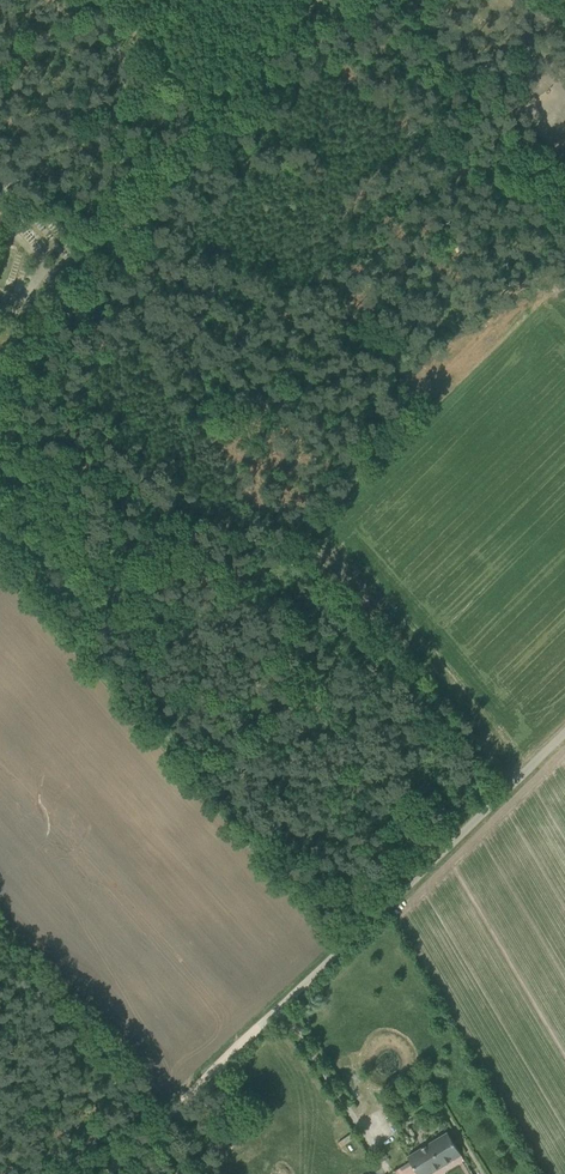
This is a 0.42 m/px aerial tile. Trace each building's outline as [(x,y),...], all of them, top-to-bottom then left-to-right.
[(411,1161),(419,1173),(430,1173),(461,1155),(448,1132),(408,1157),(411,1161)]
